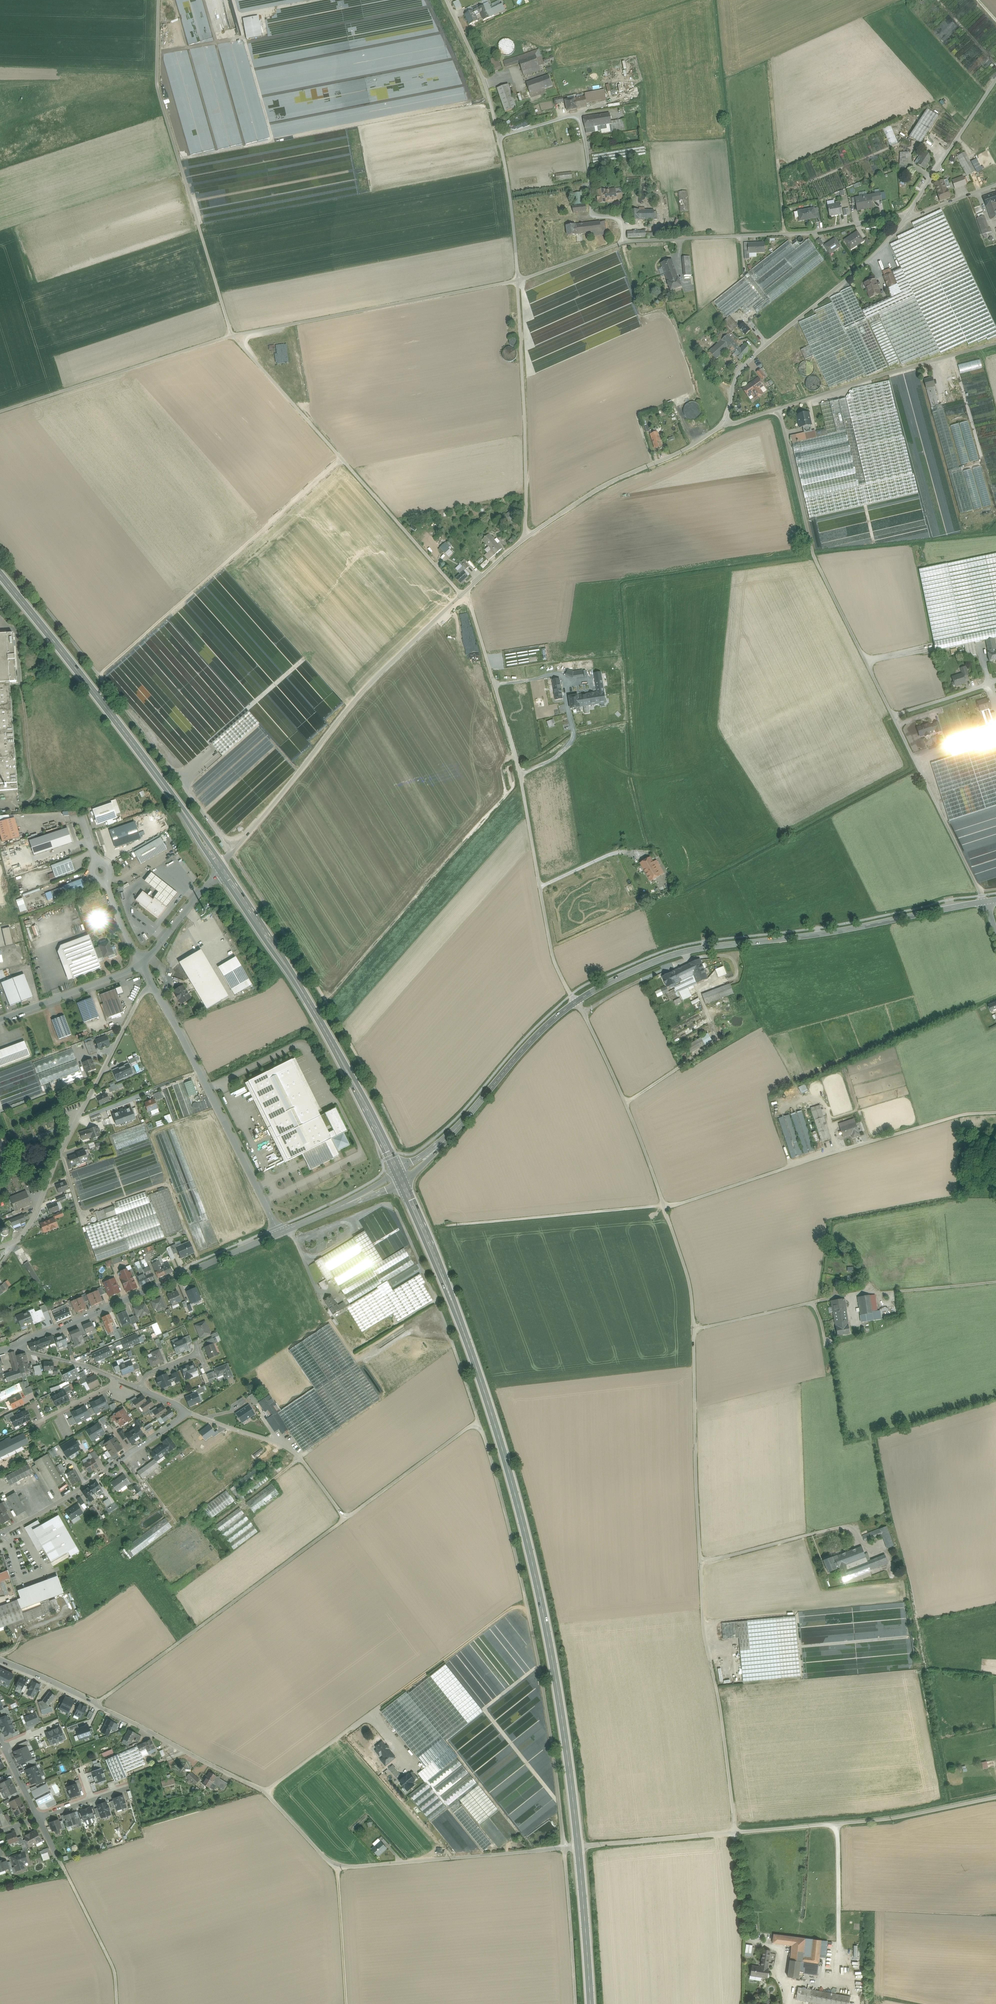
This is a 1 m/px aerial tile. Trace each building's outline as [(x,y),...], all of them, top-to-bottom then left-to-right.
[(491,9),(489,4),(478,8),(478,9),(473,11),(465,15),(470,24),(478,21),(475,15),(480,13),(484,20),(505,10),(502,4),(491,9)] [(168,19),(172,18),(172,10),(161,10),(161,16),(168,15),(168,19)] [(258,17),(243,19),(247,39),(261,36),(258,17)] [(510,44),(509,43),(508,43),(506,42),(505,42),(504,43),(503,43),(502,43),(502,44),(501,45),(500,45),(500,46),(499,46),(499,47),(499,48),(499,49),(499,50),(499,51),(499,52),(500,53),(500,54),(501,55),(502,55),(503,56),(504,56),(505,57),(506,57),(508,56),(509,56),(510,55),(511,55),(511,54),(512,53),(513,52),(513,51),(513,50),(513,49),(513,48),(512,47),(512,46),(511,45),(510,44)] [(544,64),(538,49),(534,51),(535,55),(539,66),(544,64)] [(534,51),(504,61),(505,67),(519,62),(519,61),(535,55),(534,51)] [(535,55),(519,61),(519,62),(524,75),(540,70),(539,66),(535,55)] [(502,68),(497,57),(490,60),(495,71),(502,68)] [(549,75),(540,78),(544,89),(545,89),(552,86),(549,75)] [(540,78),(526,83),(531,97),(546,92),(545,89),(544,89),(540,78)] [(516,108),(508,84),(497,88),(505,112),(516,108)] [(601,90),(592,92),(593,99),(602,96),(601,90)] [(518,101),(526,98),(524,91),(516,94),(518,101)] [(585,96),(575,99),(577,109),(587,107),(585,96)] [(575,99),(565,101),(567,111),(577,109),(575,99)] [(927,109),(909,137),(920,144),(938,117),(927,109)] [(554,110),(533,117),(535,122),(539,120),(539,121),(556,116),(554,110)] [(610,113),(595,116),(597,126),(612,124),(611,121),(610,113)] [(595,116),(584,117),(586,133),(595,132),(594,127),(597,126),(595,116)] [(597,126),(594,127),(595,132),(601,131),(602,133),(626,129),(625,119),(611,121),(612,124),(597,126)] [(891,125),(883,128),(890,145),(898,142),(891,125)] [(644,145),(592,154),(593,163),(646,154),(644,145)] [(932,157),(923,151),(917,160),(915,163),(917,164),(925,169),(927,166),(926,165),(932,157)] [(908,152),(900,152),(899,166),(907,166),(908,152)] [(965,152),(956,157),(962,167),(970,162),(965,152)] [(970,162),(962,167),(967,176),(975,172),(970,162)] [(539,176),(522,179),(523,185),(540,182),(539,176)] [(963,177),(952,181),(955,189),(966,185),(963,177)] [(942,181),(941,180),(939,181),(939,182),(935,184),(938,193),(946,190),(946,188),(950,186),(947,179),(942,181)] [(615,189),(597,192),(598,203),(605,202),(617,201),(616,200),(616,194),(615,189)] [(688,190),(679,191),(680,211),(689,210),(688,190)] [(938,193),(937,193),(940,201),(950,197),(947,190),(946,190),(938,193)] [(867,198),(860,200),(859,197),(855,198),(856,203),(857,210),(874,207),(873,201),(882,200),(881,193),(867,196),(867,198)] [(993,195),(983,198),(986,205),(995,202),(993,195)] [(834,200),(827,202),(829,214),(838,213),(838,215),(843,214),(841,204),(835,205),(834,200)] [(986,205),(991,219),(995,218),(995,203),(995,202),(986,205)] [(586,204),(572,206),(573,213),(586,212),(586,204)] [(814,208),(798,212),(794,212),(795,217),(799,217),(800,221),(815,218),(816,218),(814,208)] [(639,210),(631,210),(631,220),(639,220),(639,210)] [(645,210),(639,210),(639,220),(648,220),(654,220),(654,210),(645,210)] [(941,210),(912,223),(915,229),(897,237),(899,241),(890,245),(901,269),(910,289),(911,289),(912,292),(967,266),(941,210)] [(990,227),(988,228),(984,215),(976,217),(982,234),(991,231),(990,227)] [(600,222),(575,225),(577,235),(592,233),(592,236),(602,235),(600,222)] [(575,225),(567,226),(568,236),(577,235),(575,225)] [(857,232),(845,240),(850,248),(855,245),(856,246),(863,241),(857,232)] [(793,245),(788,240),(748,272),(749,273),(772,302),(824,261),(809,238),(800,245),(797,242),(793,245)] [(835,239),(824,246),(828,252),(831,249),(833,252),(840,247),(835,239)] [(764,243),(749,244),(749,251),(749,253),(765,252),(764,243)] [(690,256),(682,257),(684,276),(692,275),(690,256)] [(672,260),(661,264),(665,274),(676,271),(672,260)] [(912,292),(915,298),(914,298),(939,351),(941,354),(967,342),(968,345),(977,341),(978,343),(987,339),(987,341),(995,337),(995,328),(967,266),(912,292)] [(910,289),(901,269),(892,273),(897,285),(897,284),(901,293),(910,289)] [(676,271),(665,274),(668,282),(679,278),(676,271)] [(772,302),(749,273),(745,277),(758,294),(764,301),(754,309),(757,314),(772,302)] [(892,273),(883,276),(888,288),(897,285),(892,273)] [(745,277),(713,301),(727,318),(740,308),(758,294),(745,277)] [(679,278),(668,282),(671,291),(682,287),(679,278)] [(872,279),(870,279),(869,281),(865,283),(870,298),(880,294),(875,279),(874,280),(872,279)] [(910,289),(901,293),(897,284),(897,285),(888,288),(891,298),(862,311),(851,287),(840,292),(841,293),(830,298),(832,303),(845,330),(864,321),(866,320),(868,319),(878,315),(882,312),(889,310),(892,308),(903,303),(904,302),(914,298),(915,298),(912,292),(911,289),(910,289)] [(758,294),(740,308),(747,315),(754,309),(764,301),(758,294)] [(939,351),(914,298),(904,302),(929,356),(939,351)] [(845,330),(832,303),(815,311),(816,315),(799,323),(810,347),(814,356),(829,388),(847,380),(847,382),(865,374),(845,330)] [(926,354),(903,303),(892,308),(916,359),(926,354)] [(896,326),(889,310),(882,312),(903,358),(912,354),(899,325),(896,326)] [(899,361),(878,315),(868,319),(889,366),(899,361)] [(738,326),(732,318),(726,323),(732,331),(738,326)] [(864,321),(845,330),(865,374),(866,376),(888,367),(866,320),(864,321)] [(751,330),(744,323),(738,328),(745,335),(751,330)] [(714,338),(718,343),(731,332),(728,329),(725,332),(723,330),(714,338)] [(740,349),(726,336),(721,342),(728,349),(734,355),(740,349)] [(728,349),(721,342),(710,352),(717,359),(728,349)] [(751,349),(745,343),(740,349),(734,355),(740,360),(751,349)] [(507,361),(516,354),(510,345),(500,352),(507,361)] [(810,347),(802,351),(806,360),(814,356),(810,347)] [(980,359),(957,364),(959,373),(982,368),(980,359)] [(813,372),(814,369),(814,367),(812,364),(810,362),(808,361),(805,361),(803,362),(800,363),(799,366),(798,368),(799,371),(800,374),(802,375),(804,377),(807,377),(810,376),(812,374),(813,372)] [(952,363),(933,369),(935,375),(954,370),(952,363)] [(765,377),(760,370),(757,372),(762,379),(765,377)] [(962,397),(955,371),(946,374),(953,399),(962,397)] [(819,388),(820,385),(821,383),(820,380),(819,378),(816,376),(814,375),(811,375),(809,377),(807,378),(805,381),(805,384),(806,386),(807,388),(809,390),(812,391),(815,391),(817,390),(819,388)] [(758,379),(749,385),(743,389),(748,397),(752,395),(754,398),(757,395),(758,397),(763,394),(760,389),(764,386),(758,379)] [(933,379),(929,380),(929,379),(924,380),(926,389),(934,387),(935,387),(933,379)] [(889,381),(853,389),(847,398),(839,400),(844,420),(851,418),(851,419),(896,409),(889,381)] [(934,387),(926,389),(929,397),(936,395),(934,387)] [(963,398),(953,401),(962,433),(972,430),(963,398)] [(896,409),(851,419),(851,418),(844,420),(839,400),(820,405),(825,426),(823,427),(824,430),(826,429),(827,435),(846,431),(859,486),(805,499),(809,518),(918,493),(914,474),(912,474),(904,437),(903,437),(896,409)] [(961,433),(952,401),(943,404),(952,436),(961,433)] [(960,468),(942,404),(931,407),(949,471),(960,468)] [(808,412),(797,415),(798,419),(799,419),(801,427),(800,427),(803,427),(810,425),(811,425),(808,412)] [(804,433),(791,436),(792,443),(800,441),(813,438),(812,431),(804,433)] [(813,438),(800,441),(792,443),(805,499),(859,486),(846,431),(827,435),(817,437),(813,438)] [(657,432),(650,434),(652,438),(651,438),(655,449),(662,446),(659,436),(657,432)] [(949,471),(948,471),(960,513),(973,510),(961,468),(960,468),(949,471)] [(517,519),(512,511),(507,515),(512,522),(517,519)] [(494,540),(489,534),(483,539),(483,541),(485,542),(491,549),(495,554),(502,548),(498,543),(499,542),(499,541),(497,539),(496,539),(494,540)] [(947,564),(962,636),(995,630),(995,553),(947,564)] [(483,568),(490,562),(487,559),(483,563),(482,562),(480,565),(483,568)] [(947,564),(919,570),(934,642),(962,636),(947,564)] [(466,570),(463,567),(458,572),(461,574),(456,579),(461,584),(468,577),(467,576),(470,574),(466,570)] [(460,615),(465,628),(470,626),(465,613),(460,615)] [(934,642),(936,651),(964,645),(967,657),(976,655),(974,643),(986,640),(994,638),(995,638),(995,630),(962,636),(934,642)] [(10,682),(16,682),(13,633),(6,634),(0,634),(0,683),(10,682)] [(986,640),(988,653),(990,662),(995,660),(995,646),(994,638),(986,640)] [(605,658),(573,663),(574,667),(601,663),(605,663),(605,658)] [(605,663),(601,663),(603,673),(612,671),(611,662),(605,663)] [(601,663),(574,667),(566,669),(568,677),(580,676),(594,674),(601,673),(603,673),(601,663)] [(963,674),(952,677),(954,682),(953,683),(954,686),(955,686),(966,683),(964,677),(963,674)] [(559,679),(552,680),(556,700),(563,699),(560,685),(559,679)] [(602,680),(596,681),(598,692),(586,694),(587,699),(583,699),(584,706),(588,706),(606,703),(602,680)] [(0,683),(0,790),(17,789),(10,682),(0,683)] [(586,694),(578,696),(569,697),(571,709),(580,707),(584,706),(583,699),(587,699),(586,694)] [(988,699),(978,702),(981,711),(988,709),(991,708),(988,699)] [(606,708),(606,703),(588,706),(590,713),(594,712),(593,710),(606,708)] [(988,709),(981,711),(984,718),(990,715),(988,709)] [(990,715),(984,718),(986,725),(993,723),(990,715)] [(979,734),(983,747),(983,746),(995,742),(995,722),(993,723),(995,729),(979,734)] [(986,725),(977,728),(979,734),(995,729),(993,723),(986,725)] [(930,725),(925,727),(924,725),(917,728),(920,737),(925,735),(925,736),(929,735),(929,734),(932,733),(932,730),(936,729),(934,725),(930,726),(930,725)] [(979,734),(948,744),(952,756),(983,747),(979,734)] [(931,763),(949,821),(995,806),(995,742),(983,746),(952,756),(931,763)] [(112,803),(92,810),(97,825),(117,818),(112,803)] [(19,837),(14,818),(0,822),(0,833),(3,842),(19,837)] [(134,822),(109,830),(115,848),(140,840),(134,822)] [(29,842),(34,855),(72,842),(67,828),(29,842)] [(160,838),(134,853),(141,864),(167,849),(160,838)] [(650,857),(640,863),(642,867),(649,863),(650,864),(653,862),(650,857)] [(70,859),(51,866),(55,878),(75,871),(70,859)] [(664,873),(657,860),(653,862),(661,875),(664,873)] [(653,862),(650,864),(649,863),(642,867),(651,881),(656,878),(661,875),(653,862)] [(158,893),(154,898),(166,907),(178,894),(152,873),(144,881),(158,893)] [(661,875),(656,878),(658,882),(666,877),(664,873),(661,875)] [(82,879),(63,886),(67,896),(86,889),(82,879)] [(153,900),(142,891),(135,900),(158,918),(166,907),(154,898),(153,900)] [(20,912),(28,910),(24,898),(16,900),(20,912)] [(6,946),(13,945),(9,928),(2,929),(6,946)] [(61,946),(58,953),(68,981),(73,979),(62,951),(90,940),(89,935),(61,946)] [(90,940),(62,951),(73,979),(101,968),(98,959),(94,949),(90,940)] [(109,942),(107,943),(106,940),(105,940),(100,942),(99,942),(100,945),(99,946),(99,947),(94,949),(98,959),(103,957),(104,958),(108,956),(109,958),(110,959),(117,956),(117,955),(115,949),(116,948),(115,945),(114,946),(113,945),(110,946),(109,942)] [(201,950),(179,963),(207,1009),(228,997),(201,950)] [(235,957),(218,967),(234,995),(252,985),(235,957)] [(698,960),(689,964),(694,977),(696,983),(707,979),(700,960),(698,960)] [(675,982),(675,983),(675,984),(676,986),(678,989),(683,986),(682,983),(690,979),(694,977),(689,964),(675,971),(679,980),(675,982)] [(723,967),(716,969),(719,977),(726,974),(723,967)] [(664,976),(662,977),(667,987),(675,984),(675,983),(675,982),(679,980),(675,971),(664,976)] [(24,974),(12,978),(22,1002),(33,998),(24,974)] [(22,1002),(12,978),(1,983),(10,1006),(22,1002)] [(674,987),(675,989),(677,993),(693,986),(693,984),(690,979),(682,983),(683,986),(678,989),(676,986),(674,987)] [(730,984),(702,995),(705,1004),(734,993),(730,984)] [(183,986),(174,991),(176,994),(175,995),(178,1000),(179,999),(182,1004),(190,999),(183,986)] [(664,995),(666,994),(669,992),(666,987),(661,990),(664,995)] [(115,989),(100,995),(109,1018),(124,1012),(115,989)] [(669,992),(666,994),(670,1001),(679,996),(677,993),(675,989),(669,992)] [(92,998),(77,1003),(84,1022),(99,1017),(92,998)] [(701,1011),(669,1028),(673,1035),(705,1018),(701,1011)] [(64,1016),(52,1020),(59,1039),(71,1035),(64,1016)] [(705,1018),(673,1035),(677,1042),(709,1025),(705,1018)] [(708,1034),(686,1046),(690,1053),(712,1041),(708,1034)] [(106,1036),(95,1041),(99,1049),(102,1048),(106,1046),(110,1045),(106,1036)] [(0,1051),(0,1067),(30,1056),(24,1041),(0,1051)] [(85,1043),(89,1055),(97,1052),(92,1041),(85,1043)] [(92,1059),(83,1063),(87,1072),(95,1069),(92,1059)] [(76,1060),(37,1075),(41,1085),(80,1070),(76,1060)] [(292,1060),(248,1082),(288,1161),(302,1154),(310,1170),(339,1156),(337,1151),(349,1145),(343,1134),(347,1131),(335,1108),(324,1114),(320,1116),(292,1060)] [(129,1064),(119,1069),(119,1068),(113,1071),(117,1081),(133,1074),(129,1064)] [(81,1071),(61,1079),(64,1084),(83,1077),(81,1071)] [(61,1079),(55,1081),(57,1087),(64,1084),(61,1079)] [(192,1081),(184,1083),(189,1097),(197,1094),(192,1081)] [(117,1084),(109,1088),(111,1093),(119,1089),(117,1084)] [(806,1084),(799,1087),(801,1093),(808,1090),(806,1084)] [(161,1092),(154,1094),(156,1101),(163,1098),(161,1092)] [(106,1094),(97,1098),(100,1105),(109,1101),(106,1094)] [(154,1099),(148,1101),(148,1102),(145,1103),(145,1104),(144,1107),(146,1108),(148,1112),(153,1110),(153,1109),(157,1107),(154,1099)] [(131,1108),(124,1111),(123,1110),(120,1111),(120,1112),(112,1115),(116,1125),(135,1118),(131,1108)] [(821,1108),(811,1111),(816,1125),(825,1122),(821,1108)] [(822,1148),(809,1110),(804,1112),(816,1150),(822,1148)] [(813,1145),(802,1111),(791,1114),(802,1149),(802,1148),(804,1154),(815,1151),(813,1145)] [(100,1114),(91,1117),(92,1120),(93,1122),(99,1120),(98,1118),(101,1117),(100,1114)] [(803,1155),(789,1115),(778,1118),(792,1159),(803,1155)] [(839,1123),(840,1128),(856,1123),(854,1118),(839,1123)] [(825,1122),(816,1125),(822,1142),(831,1139),(825,1122)] [(856,1123),(840,1128),(843,1137),(854,1134),(855,1137),(860,1136),(859,1132),(856,1123)] [(95,1128),(80,1133),(82,1141),(91,1138),(92,1139),(96,1138),(95,1133),(97,1132),(95,1128)] [(84,1150),(76,1153),(77,1154),(80,1162),(80,1163),(80,1164),(92,1160),(90,1156),(87,1157),(84,1150)] [(77,1154),(69,1157),(72,1165),(76,1164),(77,1166),(81,1165),(80,1164),(80,1163),(80,1162),(77,1154)] [(78,1191),(85,1209),(107,1201),(105,1196),(109,1194),(108,1191),(103,1192),(101,1187),(97,1189),(96,1185),(82,1190),(80,1185),(79,1180),(75,1182),(79,1191),(78,1191)] [(66,1182),(56,1186),(59,1193),(69,1189),(66,1182)] [(168,1189),(149,1195),(164,1237),(182,1231),(168,1189)] [(9,1198),(11,1202),(16,1200),(18,1205),(30,1200),(26,1191),(9,1198)] [(146,1192),(115,1203),(116,1206),(119,1214),(150,1203),(147,1196),(146,1192)] [(116,1206),(113,1207),(114,1208),(115,1207),(115,1208),(114,1209),(116,1215),(117,1216),(122,1232),(123,1234),(129,1250),(164,1237),(149,1195),(147,1196),(150,1203),(119,1214),(116,1206)] [(16,1200),(11,1202),(15,1211),(21,1209),(32,1205),(30,1200),(18,1205),(16,1200)] [(56,1203),(47,1206),(50,1214),(59,1210),(56,1203),(57,1203),(56,1203)] [(113,1207),(101,1211),(104,1219),(107,1218),(116,1215),(114,1209),(115,1208),(115,1207),(114,1208),(113,1207)] [(21,1209),(15,1211),(4,1216),(5,1219),(22,1212),(21,1209)] [(375,1216),(381,1214),(379,1209),(362,1217),(363,1220),(366,1219),(366,1220),(375,1216)] [(101,1211),(98,1212),(98,1211),(95,1212),(99,1222),(102,1221),(101,1220),(104,1219),(101,1211)] [(23,1215),(9,1221),(11,1224),(12,1226),(20,1223),(21,1225),(26,1223),(25,1221),(26,1221),(26,1220),(29,1219),(27,1214),(23,1215)] [(99,1222),(85,1227),(91,1243),(122,1232),(117,1216),(102,1221),(99,1222)] [(54,1219),(41,1224),(43,1228),(42,1229),(42,1230),(42,1231),(43,1232),(44,1232),(51,1230),(56,1228),(54,1223),(56,1222),(54,1219)] [(408,1245),(396,1221),(390,1224),(389,1222),(386,1224),(387,1227),(383,1228),(392,1246),(396,1244),(399,1250),(400,1249),(408,1245)] [(4,1228),(3,1229),(2,1229),(1,1231),(0,1232),(0,1233),(1,1234),(2,1236),(3,1236),(4,1237),(6,1236),(7,1236),(8,1235),(8,1234),(9,1232),(8,1231),(8,1230),(7,1229),(6,1229),(5,1228),(4,1228)] [(383,1261),(365,1231),(354,1238),(362,1251),(363,1253),(371,1266),(372,1267),(383,1261)] [(123,1234),(91,1245),(97,1261),(129,1250),(123,1234)] [(354,1238),(322,1258),(330,1271),(362,1251),(354,1238)] [(189,1242),(177,1248),(175,1249),(177,1253),(179,1252),(181,1258),(186,1256),(185,1254),(193,1251),(189,1242)] [(153,1246),(144,1249),(146,1255),(155,1251),(153,1246)] [(414,1264),(404,1248),(394,1254),(404,1270),(414,1264)] [(363,1253),(331,1272),(339,1285),(371,1266),(363,1253)] [(383,1261),(372,1267),(377,1275),(377,1276),(382,1284),(387,1281),(404,1270),(394,1254),(383,1261)] [(330,1271),(322,1258),(315,1262),(329,1284),(332,1282),(336,1289),(340,1287),(339,1285),(331,1272),(330,1271)] [(156,1263),(152,1264),(155,1272),(161,1269),(160,1266),(161,1266),(159,1261),(156,1263)] [(164,1265),(162,1265),(162,1266),(164,1268),(162,1269),(165,1275),(172,1272),(168,1263),(164,1265)] [(372,1267),(340,1287),(344,1295),(377,1275),(372,1267)] [(138,1269),(138,1270),(140,1275),(137,1276),(141,1286),(148,1283),(148,1282),(145,1276),(144,1276),(143,1274),(144,1274),(141,1268),(138,1269)] [(135,1277),(132,1269),(127,1271),(128,1274),(130,1273),(132,1278),(135,1277)] [(155,1272),(158,1278),(165,1275),(162,1269),(161,1269),(155,1272)] [(130,1273),(128,1274),(127,1271),(127,1270),(121,1272),(118,1273),(118,1275),(119,1277),(120,1277),(122,1281),(125,1288),(126,1292),(136,1287),(132,1278),(130,1273)] [(151,1270),(145,1273),(146,1276),(145,1276),(148,1282),(155,1279),(151,1270)] [(378,1288),(351,1305),(350,1304),(348,1306),(348,1307),(347,1307),(362,1332),(393,1313),(398,1321),(433,1300),(423,1284),(425,1283),(420,1274),(393,1291),(387,1281),(382,1284),(377,1287),(378,1288)] [(377,1276),(345,1296),(349,1303),(350,1303),(377,1287),(382,1284),(377,1276)] [(114,1279),(111,1280),(111,1279),(109,1279),(107,1279),(107,1281),(107,1282),(104,1283),(109,1296),(113,1295),(114,1295),(115,1295),(116,1293),(119,1292),(114,1279)] [(344,1295),(340,1287),(336,1289),(344,1302),(347,1307),(348,1306),(350,1304),(350,1303),(349,1303),(345,1296),(344,1295)] [(195,1288),(187,1292),(192,1304),(201,1300),(195,1288)] [(97,1291),(92,1293),(97,1303),(99,1302),(102,1301),(100,1296),(98,1291),(97,1291)] [(177,1291),(167,1295),(171,1305),(181,1301),(177,1291)] [(97,1303),(92,1293),(88,1295),(87,1295),(89,1300),(92,1305),(95,1304),(94,1304),(97,1303)] [(870,1295),(873,1320),(881,1319),(880,1312),(877,1313),(875,1294),(870,1295)] [(858,1297),(862,1322),(869,1321),(873,1320),(870,1295),(858,1297)] [(337,1305),(331,1296),(325,1300),(330,1309),(337,1305)] [(84,1303),(82,1298),(81,1298),(77,1300),(81,1310),(83,1309),(86,1308),(84,1303)] [(165,1309),(161,1298),(151,1302),(153,1307),(156,1306),(158,1312),(165,1309)] [(844,1299),(832,1302),(835,1323),(836,1327),(849,1325),(844,1299)] [(81,1310),(77,1300),(72,1302),(71,1302),(74,1307),(76,1312),(79,1311),(79,1310),(81,1310)] [(344,1302),(338,1306),(340,1311),(347,1307),(344,1302)] [(45,1304),(39,1307),(41,1311),(42,1313),(48,1310),(46,1305),(45,1304)] [(145,1304),(134,1309),(135,1312),(137,1315),(137,1316),(143,1314),(144,1316),(149,1314),(145,1304)] [(337,1305),(330,1309),(334,1315),(340,1311),(338,1306),(337,1305)] [(67,1307),(57,1312),(56,1309),(52,1311),(57,1322),(64,1319),(71,1316),(67,1307)] [(32,1309),(17,1316),(19,1322),(22,1320),(25,1326),(34,1321),(35,1323),(44,1318),(42,1313),(41,1311),(34,1314),(32,1309)] [(126,1312),(117,1315),(121,1324),(126,1322),(126,1323),(127,1322),(130,1321),(129,1318),(126,1312)] [(110,1315),(102,1318),(109,1333),(113,1331),(112,1328),(115,1327),(113,1322),(113,1323),(110,1315)] [(91,1322),(83,1326),(86,1333),(89,1332),(94,1330),(91,1322)] [(205,1322),(196,1326),(200,1338),(210,1333),(205,1322)] [(330,1324),(289,1351),(315,1388),(317,1391),(357,1364),(330,1324)] [(849,1325),(836,1327),(838,1336),(850,1333),(849,1325)] [(78,1328),(69,1332),(75,1344),(76,1347),(81,1344),(79,1340),(79,1339),(82,1337),(81,1335),(78,1328)] [(117,1330),(113,1331),(117,1340),(123,1338),(120,1329),(117,1330)] [(113,1331),(109,1333),(110,1337),(103,1340),(105,1346),(117,1340),(113,1331)] [(137,1334),(120,1342),(122,1345),(124,1349),(140,1342),(138,1337),(137,1334)] [(64,1335),(55,1339),(58,1348),(64,1346),(64,1345),(67,1344),(64,1335)] [(190,1336),(184,1338),(184,1339),(187,1344),(192,1342),(190,1336)] [(217,1341),(210,1344),(210,1345),(213,1344),(221,1341),(219,1336),(216,1337),(217,1341)] [(44,1339),(29,1344),(31,1351),(32,1351),(49,1345),(47,1338),(44,1339)] [(180,1340),(172,1344),(173,1346),(176,1352),(177,1354),(189,1349),(187,1344),(184,1339),(180,1340)] [(120,1342),(109,1347),(110,1350),(122,1345),(120,1342)] [(210,1345),(205,1347),(210,1358),(218,1355),(213,1344),(210,1345)] [(109,1347),(92,1355),(96,1362),(112,1355),(110,1350),(109,1347)] [(159,1350),(152,1353),(152,1354),(148,1355),(149,1359),(152,1366),(164,1361),(159,1350)] [(25,1354),(16,1356),(18,1364),(27,1362),(25,1354)] [(137,1363),(134,1355),(129,1358),(130,1361),(131,1361),(135,1371),(140,1369),(137,1363)] [(130,1361),(125,1363),(123,1359),(117,1361),(123,1376),(135,1371),(131,1361),(130,1361)] [(27,1362),(18,1364),(21,1373),(23,1372),(29,1371),(29,1368),(30,1368),(30,1365),(28,1365),(27,1362)] [(53,1362),(48,1363),(48,1362),(44,1362),(44,1370),(53,1370),(53,1367),(53,1362)] [(194,1364),(181,1369),(185,1380),(189,1378),(188,1376),(198,1372),(194,1364)] [(228,1364),(215,1369),(216,1372),(218,1377),(223,1374),(226,1380),(233,1377),(228,1364)] [(280,1411),(277,1413),(289,1430),(290,1431),(327,1406),(341,1426),(381,1400),(357,1364),(317,1391),(315,1388),(280,1411)] [(0,1366),(0,1385),(22,1377),(20,1373),(19,1369),(14,1371),(3,1374),(0,1366)] [(76,1370),(63,1376),(66,1382),(79,1376),(78,1374),(76,1370)] [(177,1372),(172,1374),(173,1376),(175,1381),(176,1383),(180,1381),(177,1372)] [(206,1375),(206,1373),(202,1375),(206,1385),(210,1384),(209,1381),(206,1375)] [(166,1374),(157,1378),(158,1380),(157,1381),(159,1385),(160,1385),(162,1388),(171,1385),(170,1383),(175,1381),(173,1376),(168,1378),(166,1374)] [(95,1376),(88,1379),(86,1380),(87,1382),(91,1389),(99,1384),(95,1376)] [(16,1385),(3,1391),(6,1398),(20,1391),(16,1385)] [(69,1385),(62,1388),(64,1391),(65,1393),(72,1390),(69,1385)] [(26,1389),(23,1390),(26,1396),(33,1392),(30,1386),(26,1389)] [(64,1391),(52,1397),(56,1406),(69,1400),(65,1393),(64,1391)] [(197,1392),(186,1397),(190,1407),(200,1402),(198,1398),(199,1397),(197,1393),(197,1392)] [(255,1392),(248,1396),(254,1406),(259,1403),(261,1401),(255,1392)] [(20,1395),(9,1400),(11,1404),(10,1406),(11,1408),(13,1408),(23,1404),(22,1402),(22,1401),(23,1401),(22,1400),(22,1399),(21,1399),(20,1395)] [(137,1400),(133,1403),(137,1409),(140,1406),(147,1402),(146,1402),(143,1396),(137,1400)] [(261,1401),(259,1403),(264,1410),(275,1403),(270,1396),(261,1401)] [(92,1407),(95,1413),(109,1407),(104,1397),(90,1404),(92,1407)] [(135,1397),(128,1402),(130,1405),(133,1403),(137,1400),(135,1397)] [(147,1402),(140,1406),(143,1412),(144,1412),(148,1409),(154,1405),(150,1399),(146,1402),(147,1402)] [(275,1403),(264,1410),(269,1418),(277,1413),(280,1411),(275,1403)] [(73,1417),(76,1423),(90,1416),(87,1410),(85,1406),(71,1413),(73,1417)] [(158,1410),(153,1413),(157,1419),(160,1416),(167,1412),(163,1406),(158,1410)] [(248,1406),(244,1408),(245,1409),(237,1414),(242,1423),(254,1415),(248,1406)] [(327,1406),(290,1431),(304,1452),(342,1427),(341,1426),(327,1406)] [(95,1413),(92,1407),(87,1410),(90,1416),(95,1413)] [(123,1409),(113,1416),(114,1417),(112,1418),(115,1421),(117,1419),(119,1421),(118,1422),(121,1426),(128,1422),(130,1420),(129,1417),(123,1409)] [(167,1412),(160,1416),(164,1422),(174,1415),(170,1409),(167,1412)] [(25,1411),(18,1415),(22,1423),(30,1420),(28,1417),(30,1416),(28,1413),(27,1413),(25,1411)] [(12,1412),(4,1416),(7,1422),(11,1420),(10,1418),(14,1416),(12,1412)] [(289,1430),(277,1413),(269,1418),(266,1420),(275,1432),(279,1429),(282,1434),(289,1430)] [(14,1416),(10,1418),(11,1420),(15,1427),(22,1423),(18,1415),(14,1416)] [(104,1416),(99,1420),(102,1425),(107,1421),(104,1416)] [(76,1423),(73,1417),(67,1420),(70,1426),(76,1423)] [(143,1426),(138,1419),(135,1421),(134,1422),(137,1427),(139,1429),(143,1426)] [(99,1423),(86,1431),(92,1441),(105,1433),(99,1423)] [(150,1424),(144,1427),(147,1432),(153,1428),(150,1424)] [(139,1429),(137,1427),(131,1431),(138,1440),(144,1436),(139,1429)] [(122,1430),(118,1433),(123,1440),(127,1437),(125,1435),(122,1430)] [(138,1440),(131,1431),(125,1435),(127,1437),(131,1444),(138,1440)] [(10,1441),(15,1450),(22,1446),(18,1437),(10,1441)] [(109,1442),(104,1445),(108,1450),(118,1444),(114,1438),(109,1442)] [(169,1438),(163,1442),(165,1445),(162,1447),(166,1452),(169,1450),(170,1452),(176,1447),(169,1438)] [(74,1439),(60,1447),(67,1458),(80,1449),(78,1446),(80,1445),(77,1441),(76,1442),(74,1439)] [(107,1439),(99,1444),(101,1447),(104,1445),(109,1442),(107,1439)] [(0,1443),(0,1457),(15,1450),(10,1441),(6,1443),(5,1440),(0,1443)] [(118,1444),(108,1450),(111,1456),(112,1456),(116,1453),(122,1449),(118,1444)] [(161,1445),(150,1454),(154,1459),(155,1461),(156,1461),(164,1455),(166,1453),(167,1454),(167,1453),(166,1452),(162,1447),(161,1445)] [(49,1450),(53,1457),(58,1454),(55,1447),(49,1450)] [(262,1449),(253,1455),(255,1458),(264,1451),(262,1449)] [(99,1458),(95,1451),(90,1454),(93,1459),(94,1460),(99,1458)] [(59,1474),(47,1454),(34,1462),(36,1465),(50,1490),(63,1482),(59,1474)] [(49,1454),(47,1454),(59,1474),(61,1473),(59,1470),(57,1466),(56,1466),(49,1454)] [(156,1461),(158,1463),(166,1457),(164,1455),(156,1461)] [(93,1459),(84,1465),(84,1467),(85,1468),(86,1469),(89,1472),(92,1470),(98,1467),(94,1460),(93,1459)] [(154,1459),(137,1472),(143,1479),(160,1466),(158,1463),(156,1461),(155,1461),(154,1459)] [(28,1465),(6,1477),(10,1486),(33,1474),(28,1465)] [(50,1490),(36,1465),(32,1467),(47,1492),(50,1490)] [(265,1475),(239,1494),(239,1493),(264,1474),(259,1466),(233,1485),(234,1486),(230,1489),(240,1502),(269,1480),(265,1475)] [(73,1470),(66,1474),(72,1485),(79,1481),(73,1470)] [(124,1475),(115,1481),(115,1480),(111,1483),(117,1491),(125,1485),(127,1487),(131,1484),(124,1475)] [(144,1483),(141,1485),(146,1493),(150,1491),(144,1483)] [(272,1484),(246,1502),(254,1513),(279,1494),(272,1484)] [(89,1487),(82,1492),(87,1499),(87,1498),(91,1496),(94,1494),(89,1487)] [(226,1490),(202,1508),(211,1519),(235,1501),(226,1490)] [(20,1502),(16,1495),(7,1500),(17,1516),(25,1511),(23,1506),(22,1506),(19,1502),(20,1502)] [(77,1504),(73,1507),(73,1508),(66,1513),(71,1520),(78,1515),(79,1516),(83,1513),(77,1504)] [(98,1514),(93,1506),(89,1509),(94,1516),(98,1514)] [(258,1532),(240,1508),(216,1526),(234,1550),(258,1532)] [(2,1524),(10,1520),(6,1511),(5,1511),(0,1514),(0,1520),(2,1524)] [(45,1552),(52,1566),(76,1552),(56,1517),(32,1530),(45,1552)] [(128,1546),(126,1543),(118,1549),(120,1552),(121,1551),(128,1560),(172,1527),(166,1518),(128,1546)] [(886,1526),(862,1536),(864,1541),(882,1534),(885,1533),(888,1531),(886,1526)] [(885,1533),(882,1534),(887,1549),(894,1546),(888,1531),(885,1533)] [(862,1546),(833,1557),(837,1568),(840,1567),(843,1577),(850,1574),(852,1578),(871,1571),(870,1570),(867,1561),(865,1555),(862,1546)] [(870,1560),(867,1561),(870,1570),(888,1563),(885,1554),(870,1560)] [(832,1557),(824,1560),(828,1573),(837,1569),(837,1568),(833,1557),(832,1557)] [(17,1600),(21,1609),(63,1593),(56,1575),(14,1591),(17,1600)] [(14,1601),(12,1595),(10,1596),(0,1600),(0,1607),(14,1601)] [(50,1601),(54,1611),(60,1609),(56,1599),(50,1601)] [(21,1620),(25,1619),(26,1622),(45,1615),(41,1605),(22,1612),(21,1609),(17,1600),(14,1601),(0,1607),(0,1628),(21,1620)] [(41,1605),(45,1615),(54,1611),(50,1601),(41,1605)] [(40,1602),(21,1609),(22,1612),(41,1605),(40,1602)] [(795,1617),(722,1623),(723,1639),(739,1638),(743,1682),(801,1676),(795,1617)] [(0,1628),(0,1631),(7,1628),(10,1634),(16,1632),(14,1626),(22,1623),(21,1620),(0,1628)] [(464,1677),(471,1687),(471,1645),(470,1644),(458,1652),(458,1655),(454,1655),(449,1659),(454,1667),(456,1667),(459,1672),(459,1665),(462,1669),(464,1667),(467,1667),(468,1670),(468,1673),(470,1672),(470,1675),(467,1677),(464,1677)] [(0,1668),(0,1684),(8,1688),(14,1674),(0,1668)] [(440,1668),(408,1693),(446,1741),(478,1715),(440,1668)] [(15,1687),(22,1690),(24,1685),(27,1680),(20,1676),(15,1687)] [(530,1709),(543,1699),(527,1679),(502,1697),(505,1700),(505,1704),(499,1708),(500,1717),(498,1717),(495,1719),(503,1730),(510,1725),(532,1725),(538,1720),(530,1709)] [(34,1698),(41,1685),(33,1681),(28,1689),(26,1694),(27,1694),(34,1698)] [(49,1692),(42,1701),(49,1705),(55,1696),(49,1692)] [(408,1693),(406,1692),(381,1712),(426,1768),(418,1774),(425,1783),(410,1795),(430,1820),(458,1798),(477,1783),(456,1758),(458,1756),(446,1741),(408,1693)] [(59,1707),(69,1712),(75,1700),(65,1695),(59,1707)] [(49,1705),(42,1701),(39,1702),(41,1710),(51,1707),(49,1705)] [(82,1717),(87,1706),(80,1703),(75,1714),(82,1717)] [(26,1723),(28,1727),(39,1722),(35,1712),(24,1717),(26,1723)] [(9,1715),(5,1716),(0,1718),(0,1726),(1,1728),(12,1723),(9,1715)] [(114,1723),(107,1720),(102,1729),(103,1730),(109,1733),(110,1732),(111,1729),(113,1725),(114,1723)] [(538,1721),(531,1727),(533,1729),(532,1730),(535,1735),(533,1736),(536,1740),(547,1733),(538,1721)] [(16,1732),(12,1723),(1,1728),(4,1736),(12,1733),(16,1732)] [(75,1727),(79,1739),(92,1735),(87,1723),(75,1727)] [(477,1727),(457,1742),(459,1758),(463,1762),(471,1756),(474,1772),(475,1772),(479,1777),(484,1773),(486,1775),(500,1779),(499,1782),(500,1784),(502,1782),(501,1780),(502,1777),(506,1778),(505,1780),(516,1771),(513,1772),(509,1767),(511,1760),(510,1756),(509,1756),(506,1753),(510,1750),(509,1747),(505,1747),(508,1745),(507,1738),(505,1738),(494,1724),(477,1727)] [(60,1727),(53,1730),(58,1742),(65,1739),(60,1727)] [(58,1742),(53,1730),(46,1733),(51,1745),(58,1742)] [(129,1730),(126,1736),(125,1736),(124,1739),(129,1742),(131,1743),(134,1737),(136,1733),(129,1730)] [(150,1740),(137,1746),(142,1757),(156,1751),(154,1748),(155,1748),(150,1740)] [(382,1742),(376,1747),(384,1757),(391,1752),(382,1742)] [(30,1752),(27,1746),(13,1752),(16,1758),(30,1752)] [(117,1755),(125,1772),(145,1764),(142,1757),(137,1746),(117,1755)] [(33,1759),(30,1752),(16,1758),(19,1765),(26,1762),(33,1759)] [(384,1757),(381,1760),(386,1765),(388,1767),(391,1764),(390,1762),(395,1758),(391,1752),(384,1757)] [(115,1782),(127,1777),(125,1772),(117,1755),(105,1760),(115,1782)] [(186,1762),(183,1766),(185,1768),(184,1771),(182,1772),(186,1776),(190,1772),(190,1769),(186,1762)] [(29,1768),(24,1770),(26,1775),(27,1774),(28,1777),(43,1771),(41,1767),(37,1769),(36,1766),(35,1765),(29,1768)] [(401,1774),(393,1765),(389,1768),(396,1777),(401,1774)] [(92,1771),(96,1783),(106,1780),(102,1768),(92,1771)] [(414,1770),(404,1778),(399,1782),(408,1793),(415,1788),(415,1787),(414,1788),(411,1783),(409,1780),(417,1774),(414,1770)] [(43,1771),(28,1777),(29,1780),(30,1785),(35,1783),(41,1780),(40,1777),(44,1775),(45,1775),(43,1771)] [(199,1780),(190,1772),(186,1776),(185,1777),(189,1780),(194,1785),(199,1780)] [(216,1776),(209,1772),(202,1784),(213,1790),(216,1785),(213,1783),(214,1781),(213,1780),(216,1776)] [(174,1778),(161,1781),(163,1787),(175,1784),(174,1778)] [(0,1784),(0,1788),(2,1791),(13,1785),(10,1779),(5,1781),(0,1784)] [(71,1798),(82,1795),(80,1788),(83,1788),(80,1779),(73,1781),(74,1784),(67,1786),(71,1798)] [(227,1783),(220,1779),(216,1785),(223,1790),(227,1783)] [(477,1783),(458,1798),(460,1800),(479,1824),(498,1809),(477,1782),(477,1783)] [(54,1799),(46,1784),(31,1791),(39,1807),(46,1803),(54,1799)] [(13,1785),(2,1791),(5,1797),(8,1796),(15,1792),(16,1792),(13,1785)] [(123,1795),(116,1797),(117,1799),(113,1800),(113,1801),(116,1808),(117,1811),(117,1810),(117,1811),(118,1812),(121,1811),(122,1810),(121,1809),(126,1807),(125,1803),(126,1803),(123,1795)] [(13,1800),(9,1802),(12,1808),(22,1803),(19,1797),(13,1800)] [(460,1800),(458,1798),(430,1820),(456,1853),(482,1851),(448,1809),(449,1809),(483,1851),(492,1843),(459,1801),(460,1800)] [(46,1803),(48,1808),(56,1804),(54,1799),(46,1803)] [(106,1802),(100,1804),(100,1805),(97,1806),(98,1808),(100,1815),(101,1815),(104,1814),(105,1817),(110,1815),(109,1810),(108,1805),(107,1806),(106,1802)] [(22,1803),(12,1808),(14,1812),(15,1811),(17,1814),(25,1810),(22,1803)] [(91,1807),(80,1811),(81,1812),(83,1818),(84,1821),(86,1820),(88,1825),(94,1823),(92,1818),(94,1818),(93,1815),(91,1808),(91,1807)] [(76,1818),(75,1813),(64,1816),(65,1820),(67,1825),(71,1824),(72,1827),(75,1826),(75,1824),(78,1823),(76,1818)] [(58,1820),(49,1823),(52,1831),(55,1830),(56,1833),(60,1832),(59,1829),(61,1828),(59,1822),(58,1820)] [(36,1830),(30,1833),(36,1843),(41,1841),(36,1830)] [(15,1832),(6,1835),(7,1839),(6,1840),(8,1841),(9,1844),(18,1841),(17,1838),(15,1832)] [(36,1843),(30,1833),(24,1836),(26,1839),(29,1847),(30,1847),(36,1843)] [(381,1841),(372,1849),(378,1856),(387,1848),(385,1845),(381,1841)] [(22,1853),(12,1857),(15,1867),(16,1871),(17,1871),(25,1868),(23,1863),(27,1861),(25,1855),(24,1852),(22,1853)] [(47,1852),(41,1854),(43,1861),(50,1859),(47,1852)] [(786,1936),(774,1934),(772,1943),(785,1945),(786,1936)] [(805,1938),(786,1936),(785,1945),(790,1945),(789,1948),(791,1948),(790,1960),(801,1961),(801,1962),(818,1964),(821,1940),(812,1939),(811,1957),(804,1956),(805,1938)] [(812,1939),(805,1938),(804,1956),(811,1957),(812,1939)] [(761,1967),(752,1965),(751,1975),(767,1978),(769,1968),(767,1968),(770,1950),(763,1949),(761,1967)] [(801,1961),(790,1960),(788,1977),(798,1979),(801,1962),(801,1961)] [(818,1964),(801,1962),(799,1972),(817,1974),(818,1964)] [(798,1987),(796,1999),(822,2003),(848,2003),(850,1997),(798,1987)]
